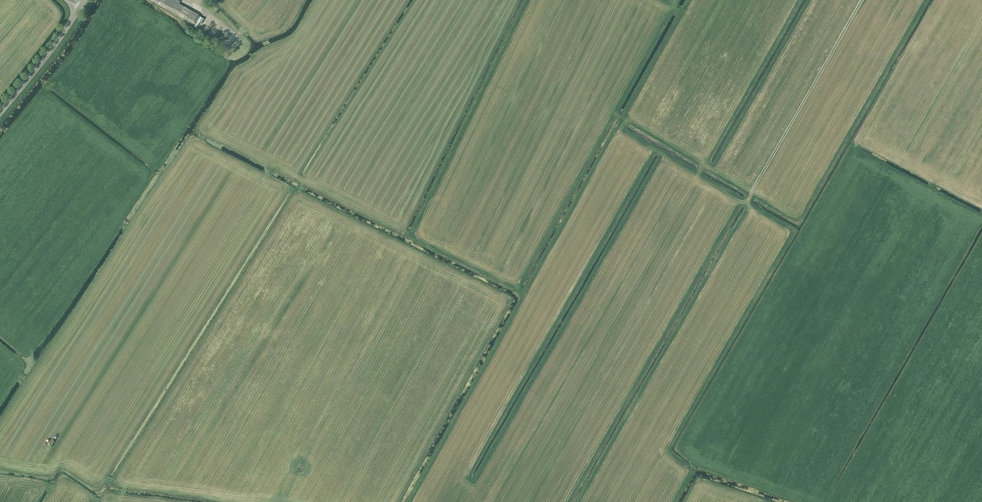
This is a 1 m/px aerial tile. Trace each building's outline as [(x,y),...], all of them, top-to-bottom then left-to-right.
[(180,2),(177,0),(149,0),(193,24),(192,25),(195,26),(200,16),(197,15),(178,4),(180,2)]
